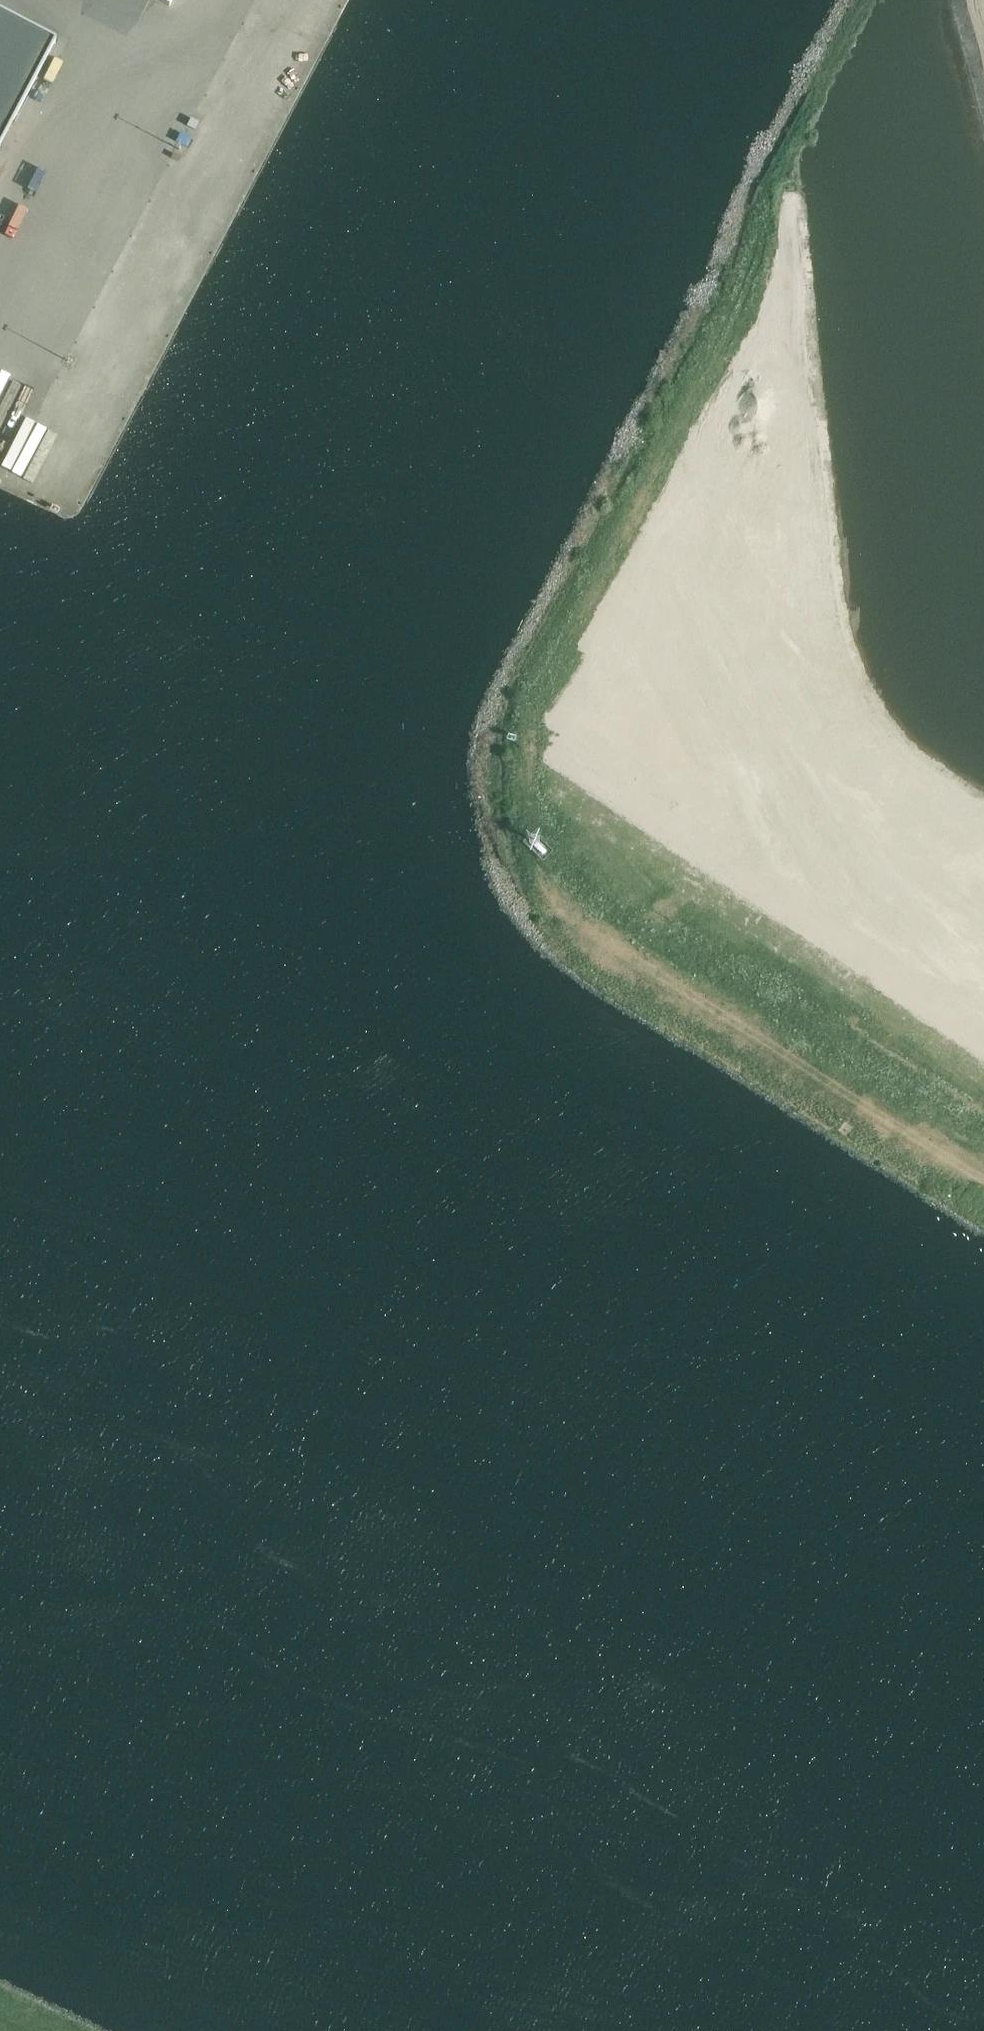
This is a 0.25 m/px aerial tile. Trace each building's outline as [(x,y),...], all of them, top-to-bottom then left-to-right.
[(56,40),(0,10),(0,147),(56,40)]
